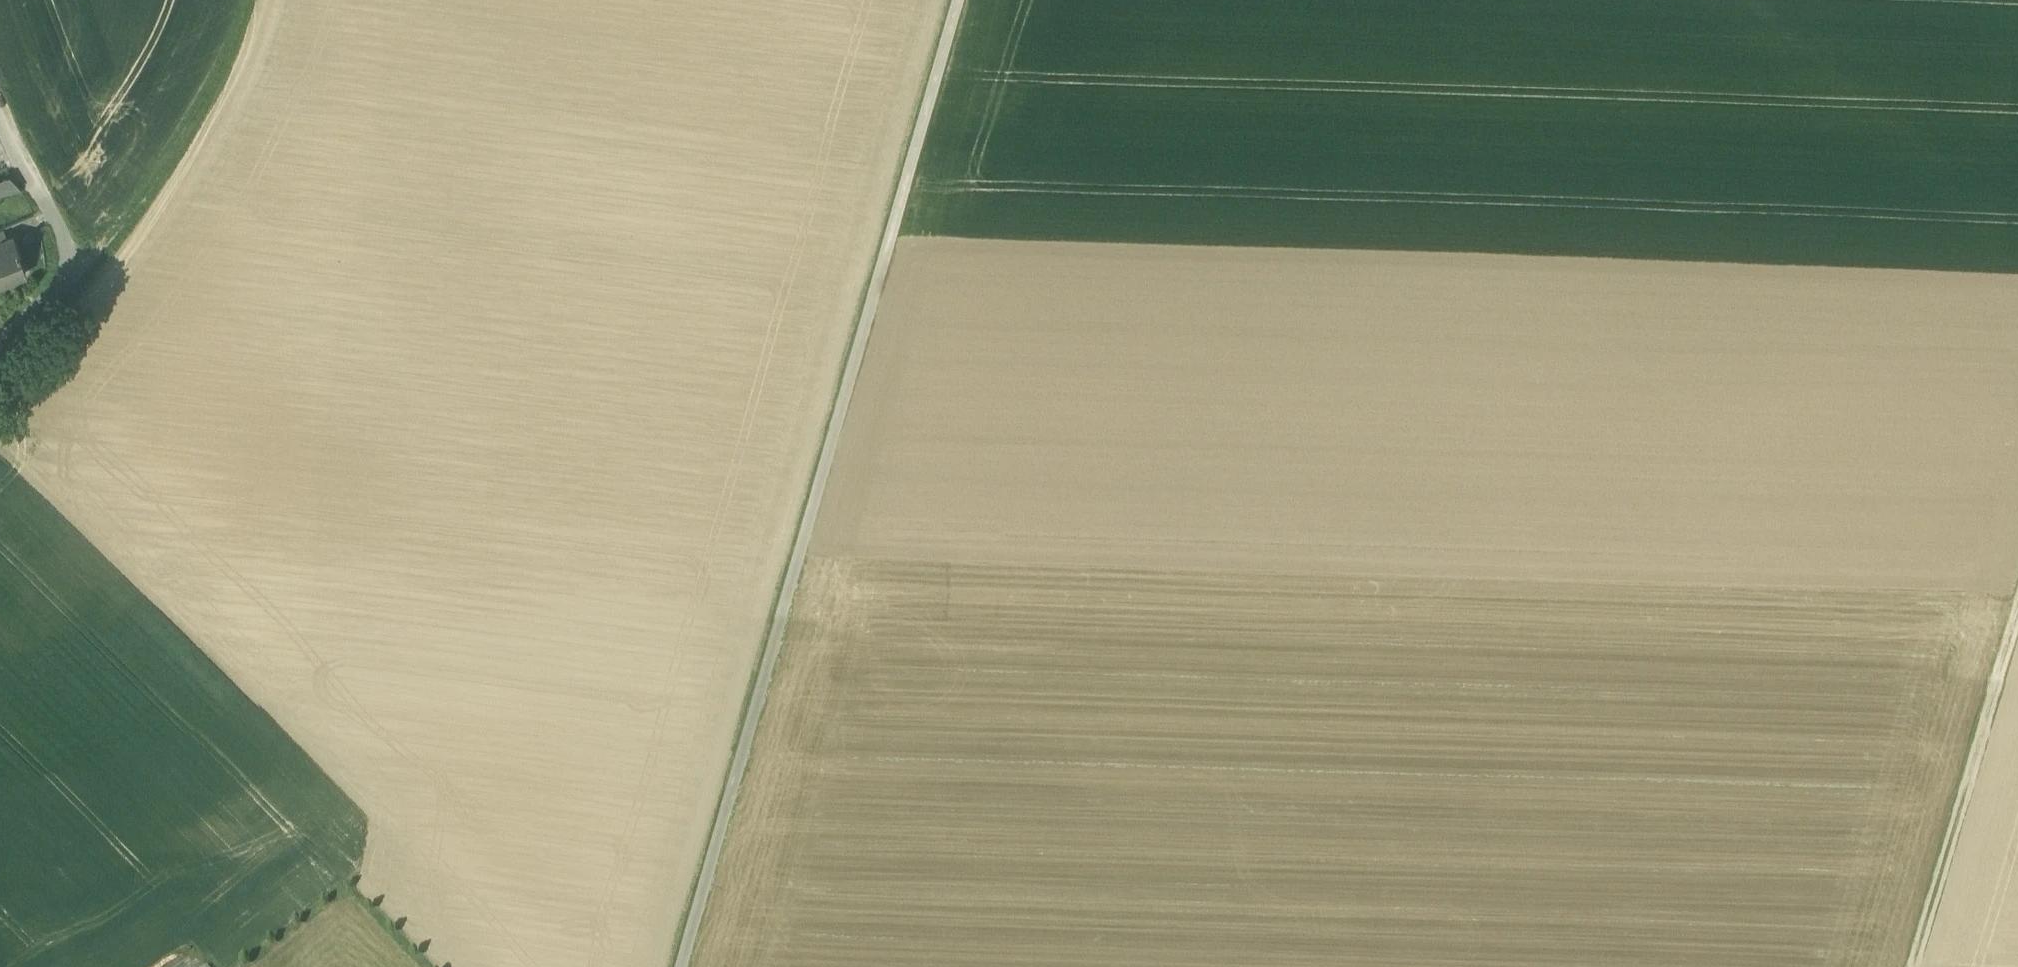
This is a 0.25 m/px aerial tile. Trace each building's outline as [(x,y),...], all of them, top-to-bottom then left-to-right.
[(0,236),(0,278),(25,270),(16,246),(17,246),(16,243),(15,243),(12,232),(4,234),(0,236)]
